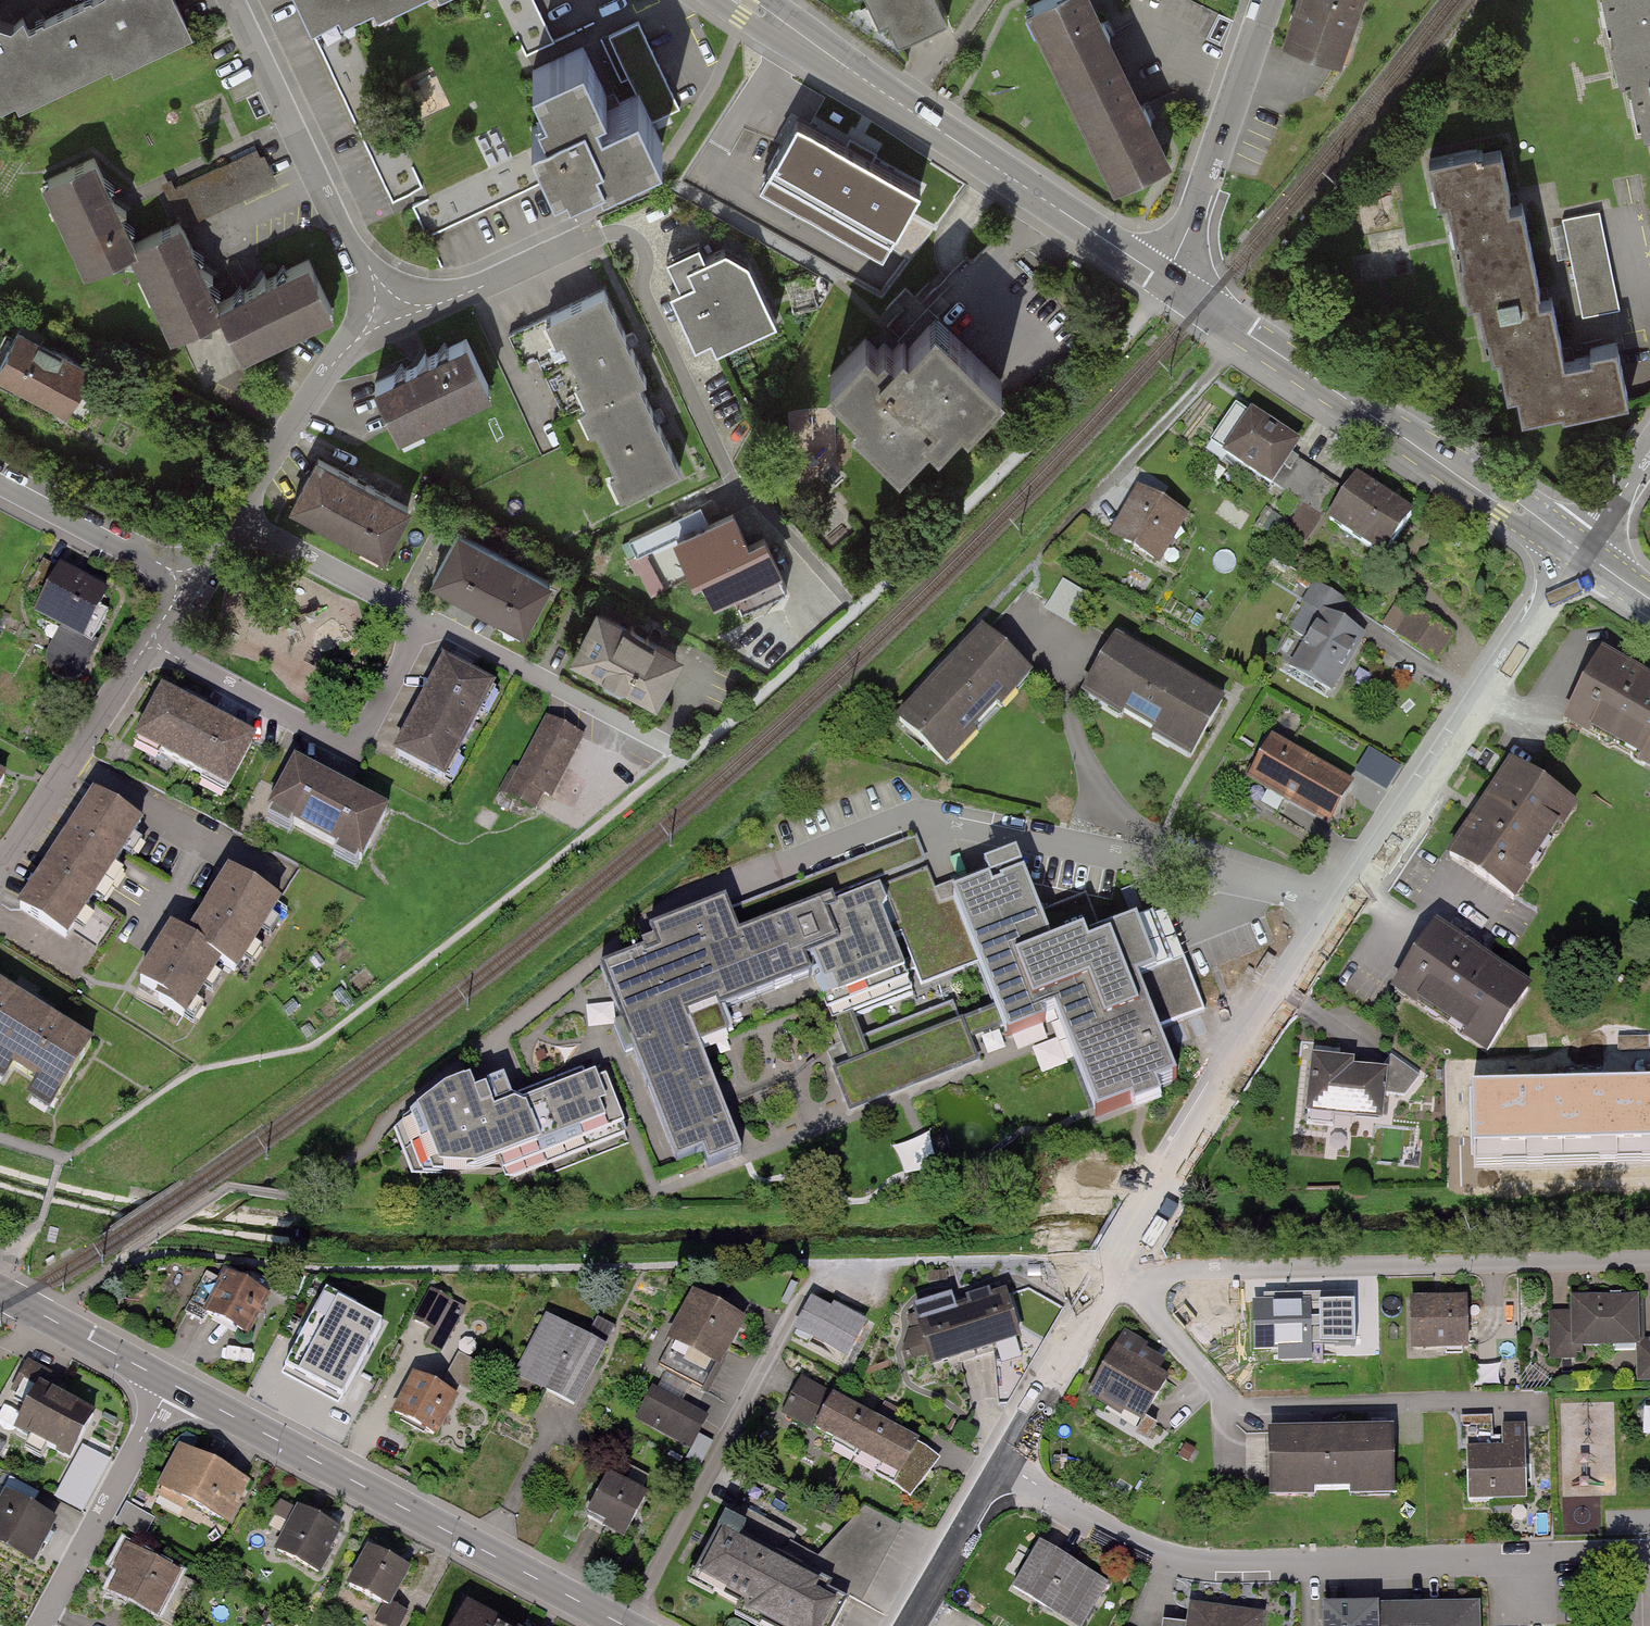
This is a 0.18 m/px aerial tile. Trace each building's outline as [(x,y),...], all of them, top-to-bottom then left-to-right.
[(0,98),(35,81),(37,88),(129,45),(132,51),(187,25),(175,0),(86,0),(28,27),(24,16),(12,27),(0,32),(0,31),(0,98)] [(310,31),(340,17),(343,25),(374,11),(378,18),(419,0),(297,0),(310,31)] [(524,63),(555,49),(533,0),(496,0),(524,63)] [(882,26),(890,22),(901,44),(948,20),(938,0),(869,0),(882,26)] [(1109,190),(1167,162),(1088,0),(1051,0),(1023,13),(1109,190)] [(1279,41),(1335,59),(1355,0),(1293,0),(1279,41)] [(1614,87),(1623,86),(1633,137),(1646,135),(1649,159),(1649,0),(1597,0),(1614,87)] [(533,106),(542,125),(584,105),(604,147),(597,150),(605,167),(600,169),(604,176),(661,149),(637,98),(601,115),(596,104),(606,99),(582,48),(528,73),(542,102),(533,106)] [(574,175),(600,169),(605,167),(597,150),(604,147),(584,105),(542,125),(535,122),(558,172),(570,167),(574,175)] [(917,177),(797,110),(759,178),(879,245),(917,177)] [(395,125),(367,137),(395,200),(423,188),(395,125)] [(257,147),(194,177),(211,212),(277,181),(263,152),(260,154),(257,147)] [(96,150),(41,176),(84,267),(130,246),(140,241),(136,234),(96,150)] [(427,231),(543,183),(529,151),(414,199),(427,231)] [(1539,302),(1520,204),(1508,206),(1497,152),(1473,156),(1430,165),(1436,198),(1447,196),(1468,307),(1478,306),(1488,357),(1500,355),(1508,397),(1517,395),(1522,418),(1627,397),(1617,345),(1588,350),(1590,358),(1561,364),(1548,300),(1539,302)] [(1602,207),(1564,216),(1586,316),(1624,308),(1602,207)] [(182,213),(136,234),(140,241),(130,246),(171,332),(226,306),(220,293),(182,213)] [(715,340),(720,351),(776,325),(746,261),(726,250),(707,258),(700,242),(669,257),(682,286),(671,290),(698,348),(715,340)] [(309,251),(220,293),(226,306),(244,348),(335,306),(309,251)] [(645,377),(603,290),(508,336),(521,363),(541,354),(559,391),(551,395),(562,417),(577,410),(636,381),(645,377)] [(1002,385),(934,319),(907,347),(899,339),(880,358),(865,343),(827,383),(857,412),(850,419),(895,463),(928,429),(937,437),(961,413),(968,421),(1002,385)] [(0,364),(0,381),(63,414),(87,368),(17,331),(0,364)] [(466,338),(375,382),(399,432),(491,388),(466,338)] [(636,381),(577,410),(589,433),(594,431),(613,469),(608,472),(621,498),(679,470),(636,381)] [(1236,409),(1210,449),(1272,489),(1298,449),(1236,409)] [(412,499),(317,449),(288,502),(383,553),(412,499)] [(1412,518),(1358,484),(1331,527),(1385,561),(1412,518)] [(1156,567),(1182,519),(1132,493),(1107,540),(1156,567)] [(742,604),(787,583),(779,567),(783,564),(765,526),(748,534),(733,504),(708,516),(702,503),(629,537),(637,553),(675,535),(694,575),(702,572),(714,596),(734,586),(742,604)] [(552,575),(456,524),(428,576),(524,627),(552,575)] [(59,572),(33,622),(89,650),(107,616),(99,612),(107,597),(59,572)] [(1332,697),(1360,639),(1332,625),(1342,604),(1314,590),(1292,633),(1305,639),(1288,675),(1332,697)] [(685,645),(597,600),(570,653),(658,698),(685,645)] [(1395,606),(1383,627),(1439,659),(1451,638),(1395,606)] [(896,715),(943,761),(1022,680),(975,634),(896,715)] [(1117,643),(1085,696),(1188,757),(1219,703),(1117,643)] [(445,779),(497,683),(444,655),(393,751),(445,779)] [(1601,659),(1567,722),(1645,764),(1648,760),(1649,761),(1649,686),(1601,659)] [(229,788),(257,736),(162,685),(134,738),(229,788)] [(579,739),(543,720),(503,794),(531,808),(539,792),(548,796),(579,739)] [(1267,742),(1244,784),(1324,827),(1347,785),(1267,742)] [(1358,775),(1390,790),(1403,764),(1370,748),(1358,775)] [(363,859),(390,806),(294,756),(266,808),(363,859)] [(1513,903),(1572,812),(1504,768),(1445,859),(1513,903)] [(143,820),(92,788),(17,905),(68,937),(71,932),(104,953),(125,920),(92,899),(143,820)] [(919,834),(654,934),(661,951),(601,973),(674,1166),(701,1156),(705,1166),(734,1155),(684,1023),(817,973),(866,1103),(979,1061),(971,1039),(993,1031),(938,886),(919,834)] [(997,864),(938,886),(993,1031),(998,1043),(1058,1021),(1093,1114),(1170,1085),(1135,992),(1152,985),(1128,921),(1049,951),(1021,877),(1005,883),(997,864)] [(282,899),(228,866),(187,934),(204,944),(202,948),(221,960),(239,970),(282,899)] [(187,1016),(221,960),(202,948),(204,944),(187,934),(170,924),(137,979),(157,991),(154,996),(187,1016)] [(1435,928),(1390,993),(1482,1055),(1526,989),(1435,928)] [(0,981),(0,1082),(4,1085),(14,1067),(36,1081),(25,1098),(49,1112),(95,1040),(0,981)] [(1311,1061),(1306,1114),(1375,1120),(1379,1074),(1348,1071),(1349,1065),(1311,1061)] [(472,1170),(606,1120),(590,1078),(471,1122),(458,1086),(443,1092),(409,1121),(427,1171),(472,1170)] [(1649,1157),(1649,1085),(1472,1088),(1473,1160),(1649,1157)] [(930,1134),(898,1145),(908,1176),(941,1166),(930,1134)] [(204,1323),(208,1315),(249,1337),(271,1295),(225,1270),(220,1279),(207,1272),(185,1313),(204,1323)] [(928,1354),(932,1367),(1021,1337),(1007,1289),(992,1294),(990,1289),(965,1297),(966,1302),(956,1305),(952,1293),(912,1307),(914,1314),(908,1316),(912,1330),(908,1331),(908,1335),(901,1353),(905,1362),(928,1354)] [(327,1290),(283,1374),(342,1405),(386,1320),(327,1290)] [(707,1392),(747,1319),(692,1290),(666,1339),(671,1341),(658,1366),(667,1371),(692,1384),(707,1392)] [(441,1352),(464,1311),(431,1293),(415,1321),(434,1332),(427,1344),(441,1352)] [(1264,1304),(1255,1305),(1256,1348),(1280,1347),(1280,1358),(1310,1357),(1309,1345),(1355,1344),(1354,1302),(1287,1303),(1287,1295),(1264,1295),(1264,1304)] [(811,1296),(793,1329),(847,1358),(867,1321),(833,1303),(831,1307),(811,1296)] [(1571,1301),(1571,1318),(1551,1318),(1552,1365),(1576,1364),(1576,1351),(1637,1350),(1637,1384),(1649,1383),(1649,1346),(1637,1346),(1636,1299),(1571,1301)] [(1464,1305),(1407,1305),(1408,1356),(1464,1355),(1464,1305)] [(576,1406),(616,1327),(597,1318),(588,1335),(545,1313),(514,1374),(576,1406)] [(1090,1393),(1139,1423),(1165,1381),(1155,1375),(1162,1364),(1123,1340),(1090,1393)] [(484,1365),(459,1352),(445,1379),(470,1392),(484,1365)] [(94,1413),(45,1388),(53,1372),(28,1359),(11,1393),(27,1401),(12,1430),(71,1460),(94,1413)] [(692,1384),(667,1371),(657,1390),(682,1403),(692,1384)] [(412,1372),(390,1413),(438,1438),(459,1397),(412,1372)] [(812,1433),(830,1399),(800,1383),(781,1417),(812,1433)] [(651,1387),(634,1420),(690,1450),(708,1416),(682,1403),(657,1390),(651,1387)] [(830,1399),(812,1433),(855,1457),(873,1423),(830,1399)] [(916,1446),(873,1423),(855,1457),(898,1480),(893,1489),(907,1503),(937,1462),(916,1446)] [(1468,1454),(1469,1503),(1524,1502),(1522,1430),(1501,1431),(1502,1453),(1468,1454)] [(1388,1435),(1266,1437),(1268,1502),(1308,1501),(1308,1494),(1346,1493),(1346,1501),(1389,1500),(1388,1435)] [(111,1459),(82,1444),(53,1498),(82,1513),(111,1459)] [(239,1502),(250,1482),(180,1444),(157,1486),(161,1489),(157,1496),(185,1512),(190,1503),(230,1525),(241,1503),(239,1502)] [(607,1476),(586,1516),(605,1525),(603,1530),(624,1541),(647,1496),(607,1476)] [(39,1493),(10,1478),(4,1489),(33,1504),(39,1493)] [(58,1519),(5,1491),(0,1500),(0,1547),(34,1565),(58,1519)] [(331,1550),(342,1530),(297,1506),(296,1509),(280,1501),(271,1514),(288,1523),(273,1550),(320,1576),(333,1552),(331,1550)] [(155,1518),(126,1502),(115,1524),(144,1539),(155,1518)] [(732,1620),(743,1625),(831,1625),(847,1597),(859,1604),(899,1530),(869,1514),(817,1561),(742,1521),(733,1538),(717,1530),(687,1585),(736,1612),(732,1620)] [(1041,1541),(1012,1589),(1075,1625),(1084,1625),(1110,1582),(1041,1541)] [(182,1573),(126,1544),(113,1569),(119,1572),(108,1593),(172,1625),(173,1625),(196,1583),(181,1575),(182,1573)] [(412,1569),(368,1545),(346,1585),(383,1604),(374,1622),(382,1625),(402,1625),(409,1612),(393,1604),(412,1569)] [(1321,1603),(1322,1625),(1482,1625),(1481,1599),(1321,1603)] [(465,1602),(453,1625),(511,1625),(465,1602)] [(1189,1603),(1186,1624),(1163,1621),(1163,1625),(1264,1625),(1266,1613),(1189,1603)]
